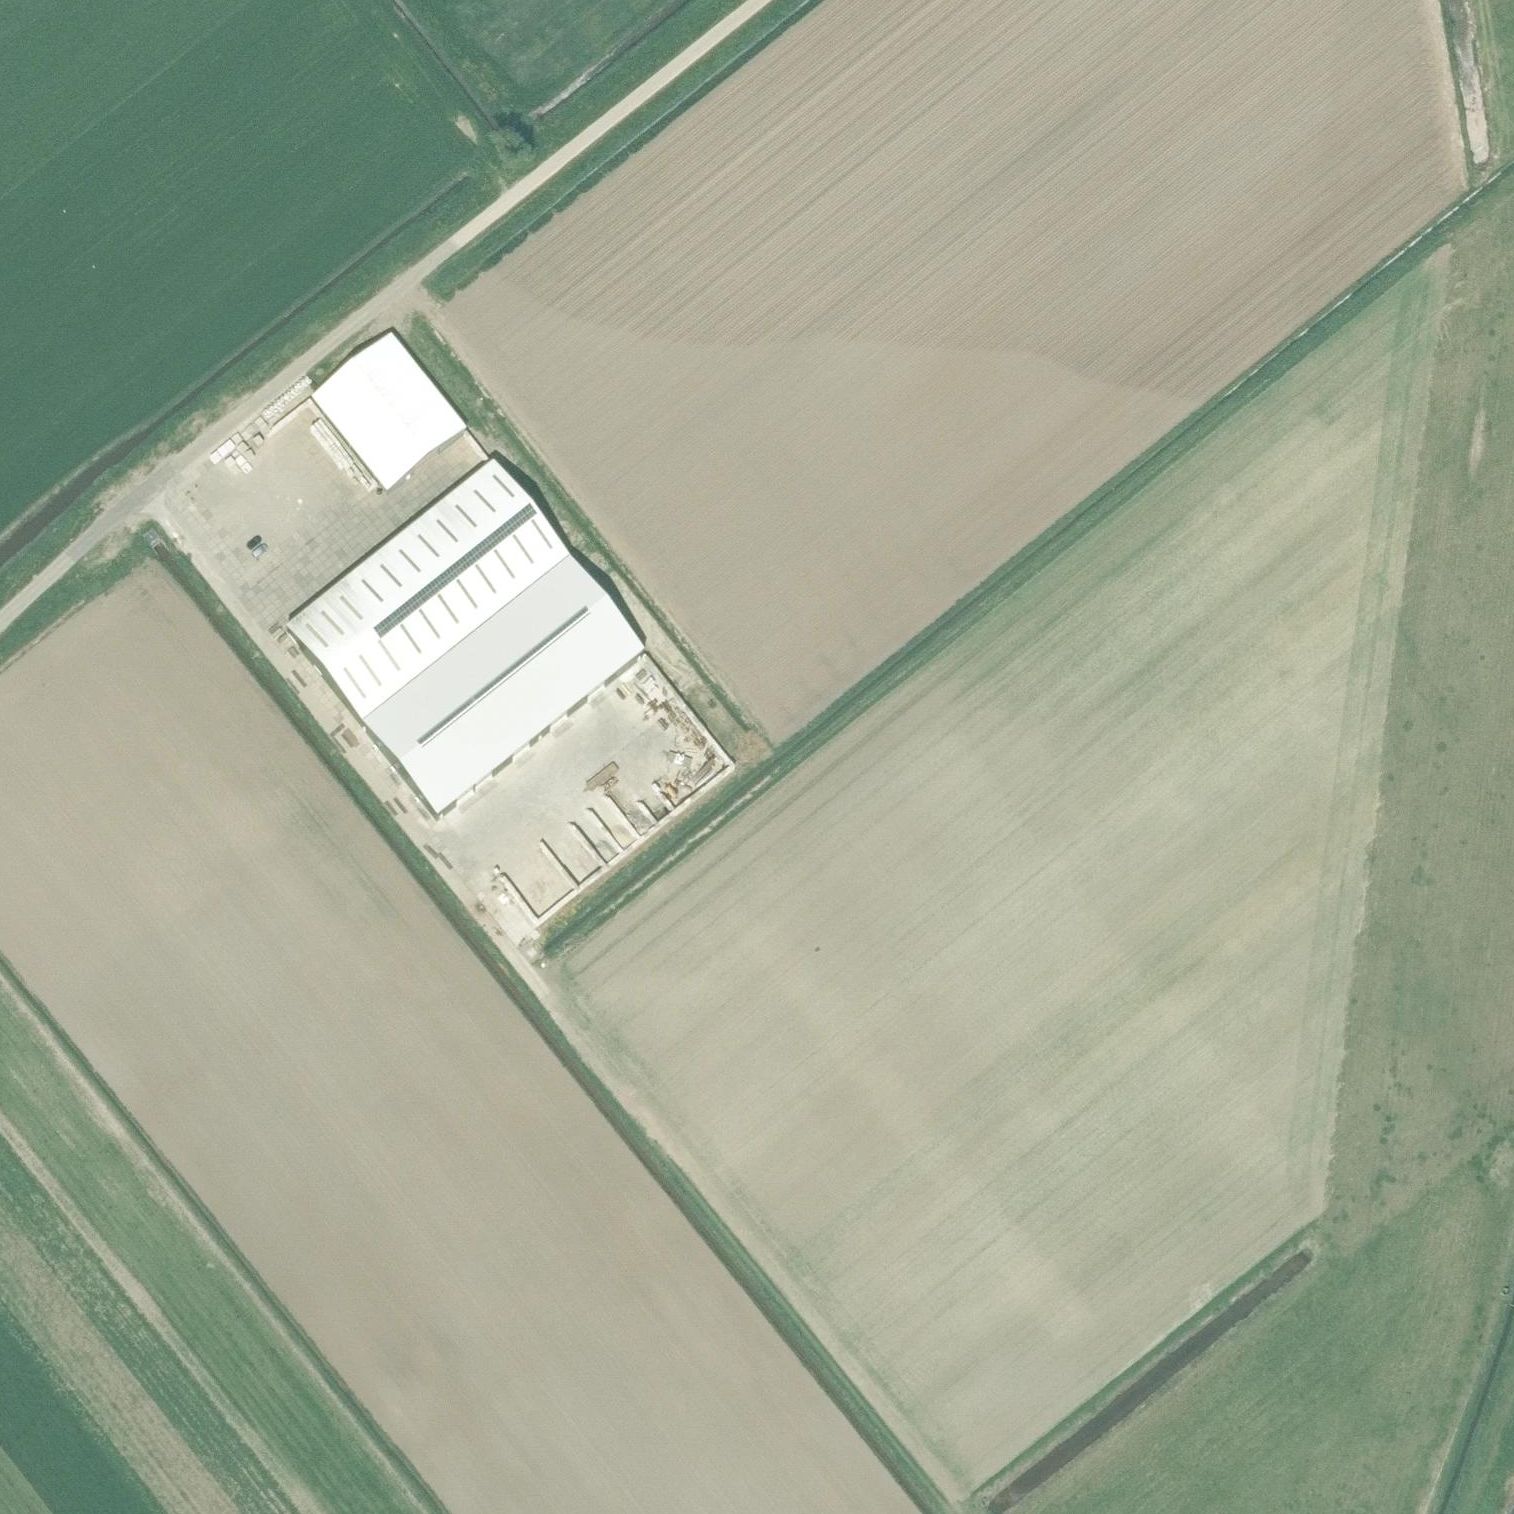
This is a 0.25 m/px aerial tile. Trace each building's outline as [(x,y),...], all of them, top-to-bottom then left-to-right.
[(312,403),(388,497),(467,433),(391,339),(312,403)] [(287,634),(362,728),(569,563),(494,469),(287,634)] [(245,517),(236,527),(246,536),(255,526),(245,517)]
